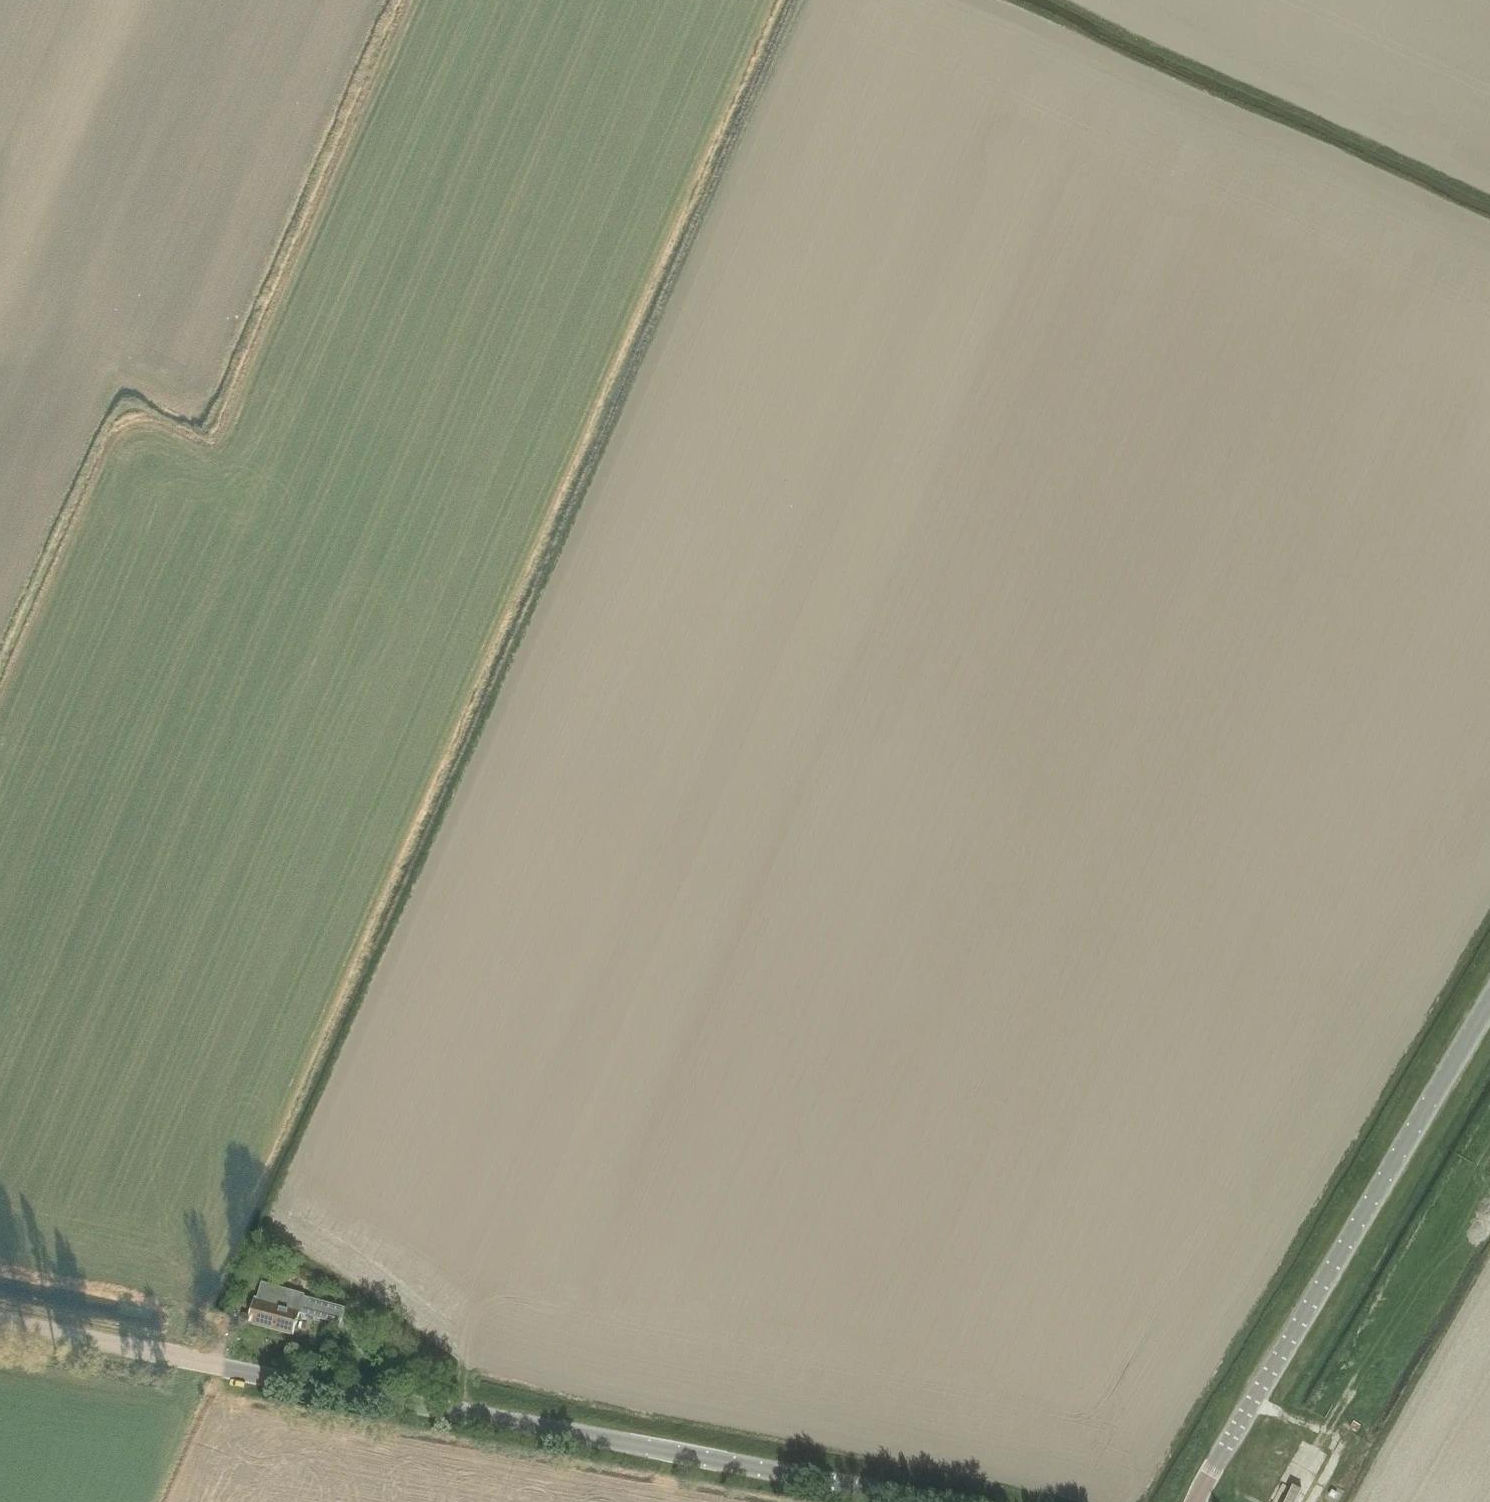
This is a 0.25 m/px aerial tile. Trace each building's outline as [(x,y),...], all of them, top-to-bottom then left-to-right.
[(294,1333),(301,1311),(310,1314),(326,1319),(330,1306),(314,1302),(313,1304),(303,1301),(304,1299),(286,1294),(288,1288),(263,1281),(258,1297),(256,1297),(249,1321),(294,1333)]
